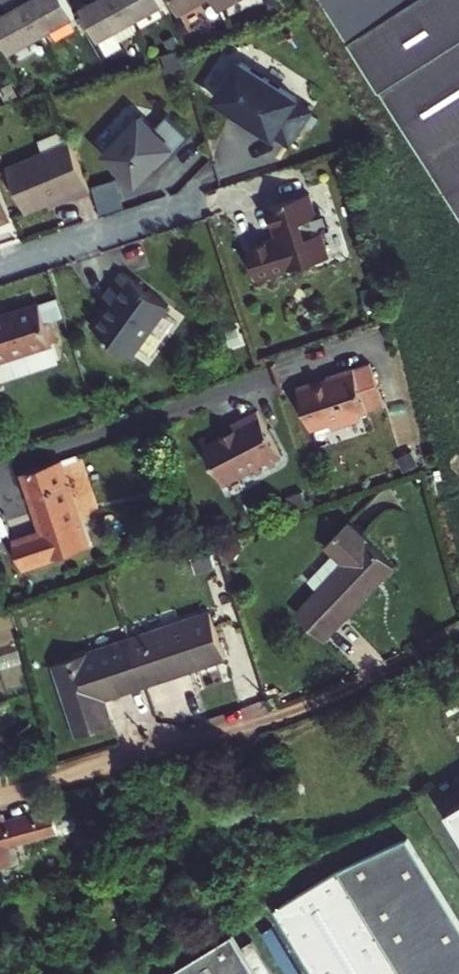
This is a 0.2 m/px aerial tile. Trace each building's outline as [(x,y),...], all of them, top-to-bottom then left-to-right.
[(0,14),(0,30),(12,51),(44,32),(26,0),(3,0),(8,9),(0,14)] [(44,32),(76,14),(68,0),(26,0),(44,32)] [(82,4),(101,36),(134,18),(124,0),(89,0),(82,4)] [(134,18),(166,0),(124,0),(134,18)] [(418,0),(329,0),(354,40),(418,0)] [(354,40),(458,211),(458,0),(418,0),(354,40)] [(241,48),(218,87),(236,98),(238,95),(250,102),(249,105),(277,121),(278,119),(295,129),(315,94),(300,86),(301,83),(241,48)] [(163,172),(161,170),(168,163),(170,165),(179,156),(183,160),(200,144),(178,121),(164,134),(152,121),(119,153),(118,157),(118,160),(120,162),(144,189),(163,172)] [(99,194),(80,144),(17,167),(34,213),(80,196),(82,200),(99,194)] [(20,220),(0,170),(0,227),(20,220)] [(106,211),(128,204),(119,175),(96,182),(106,211)] [(248,241),(258,273),(329,249),(308,186),(267,199),(275,223),(280,222),(282,230),(248,241)] [(166,300),(119,269),(102,293),(111,299),(105,307),(100,304),(88,322),(131,351),(166,300)] [(0,312),(0,357),(52,339),(39,299),(0,312)] [(309,377),(322,419),(343,412),(345,417),(373,408),(371,402),(396,394),(382,352),(339,366),(341,371),(329,375),(328,370),(309,377)] [(282,445),(259,402),(234,415),(237,422),(231,425),(230,427),(226,429),(225,428),(224,428),(223,428),(205,437),(225,475),(255,459),(259,466),(278,456),(274,449),(282,445)] [(14,534),(23,563),(93,541),(67,454),(28,467),(45,525),(14,534)] [(348,557),(302,606),(331,634),(402,559),(355,514),(331,539),(348,557)] [(213,606),(131,633),(147,679),(166,673),(228,653),(213,606)] [(131,633),(55,657),(78,730),(114,719),(106,693),(128,685),(147,679),(131,633)] [(0,819),(0,872),(10,869),(5,851),(56,836),(56,832),(79,825),(74,810),(91,804),(87,790),(45,803),(47,810),(1,824),(0,819)] [(458,826),(458,806),(450,812),(458,826)] [(311,973),(458,973),(458,928),(401,834),(337,873),(274,912),(311,973)] [(234,937),(173,973),(257,973),(234,937)]
